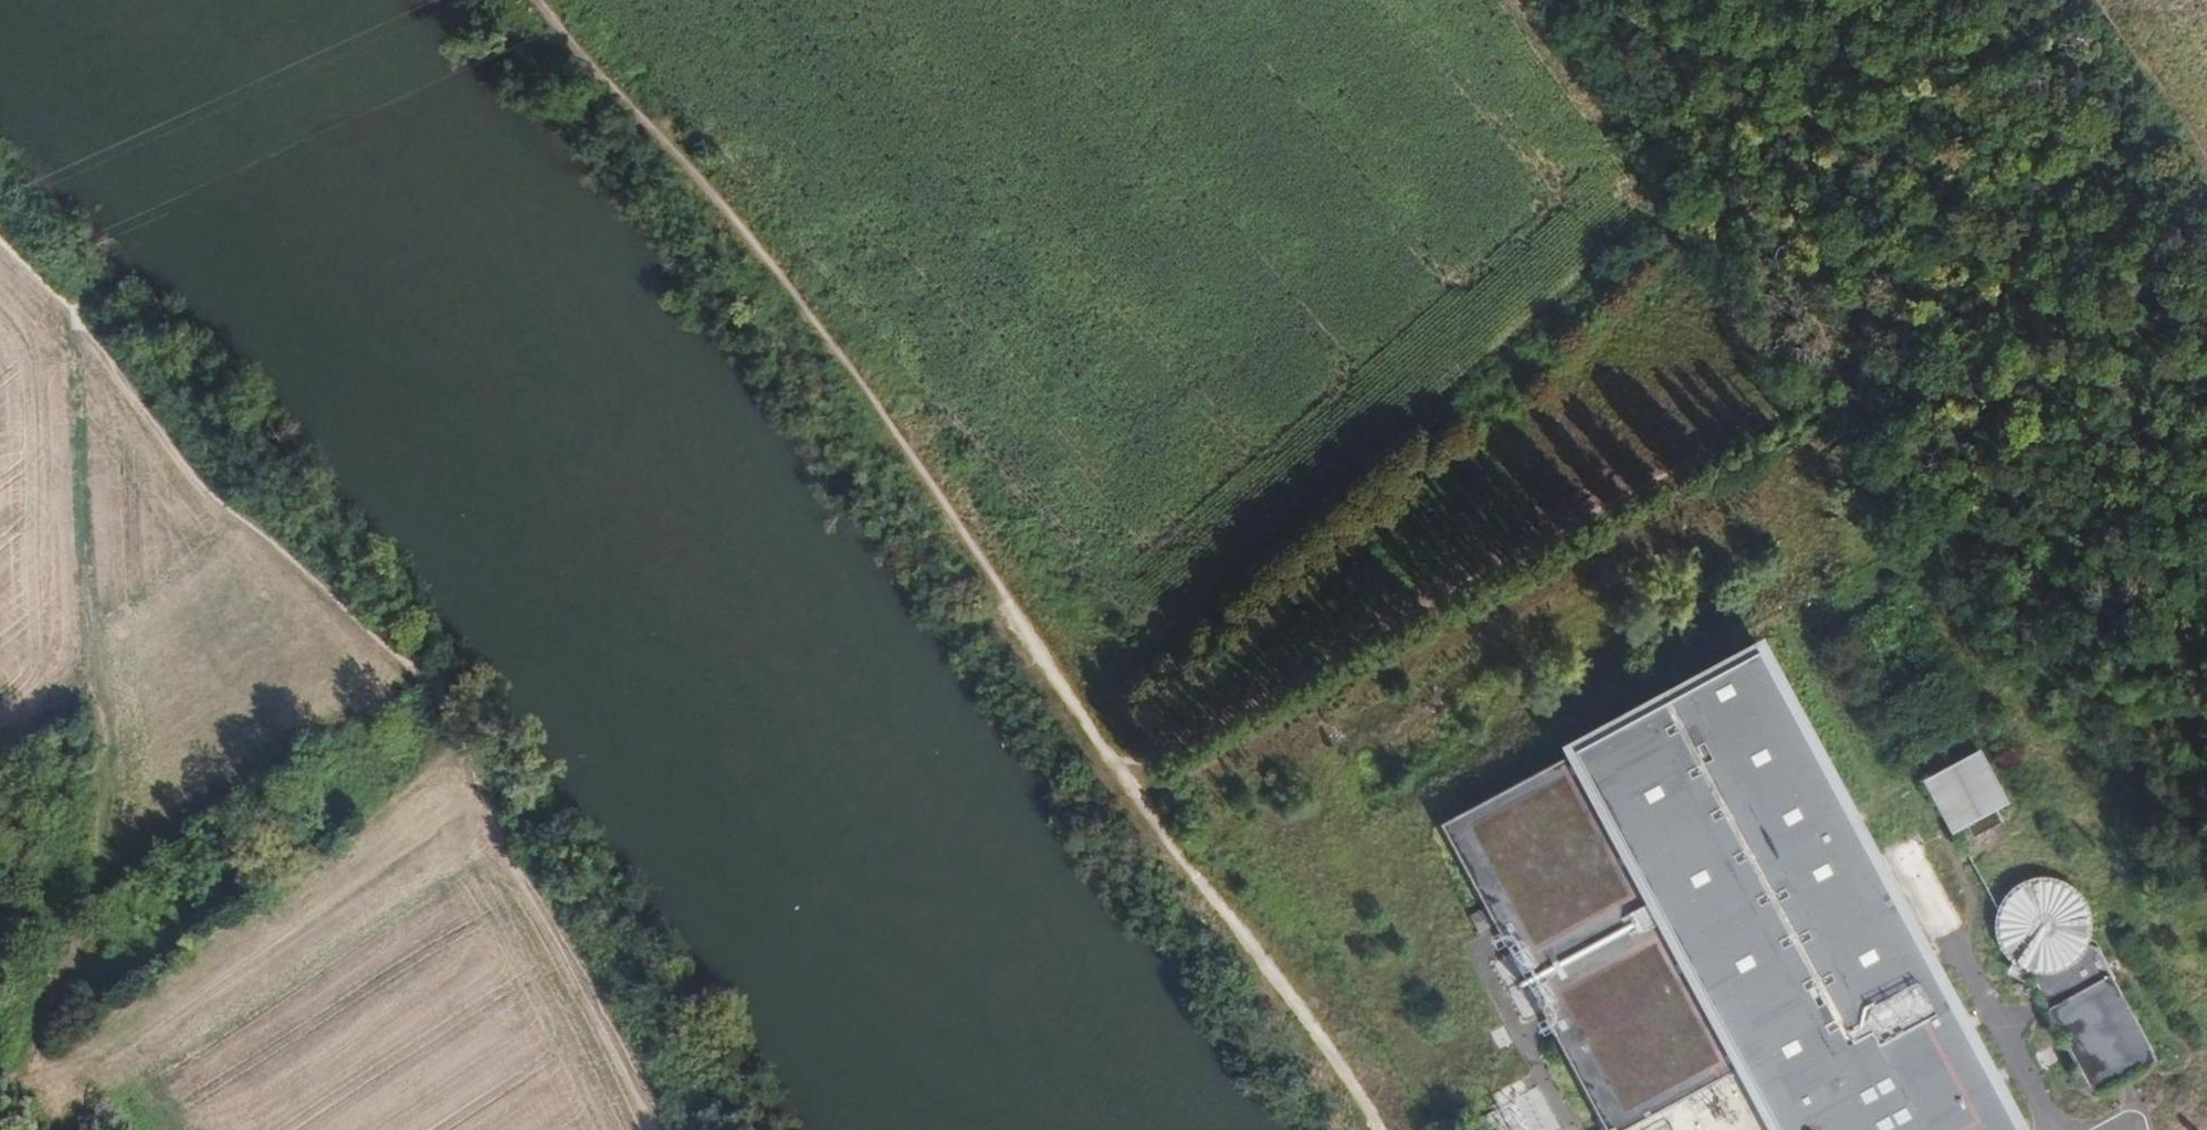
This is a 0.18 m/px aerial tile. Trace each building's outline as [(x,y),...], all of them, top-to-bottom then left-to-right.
[(1442,823),(1607,1129),(2020,1129),(1761,651),(1442,823)] [(2003,801),(1980,757),(1932,783),(1956,826),(2003,801)] [(2156,1060),(2095,947),(2087,943),(2090,936),(2090,921),(2089,912),(2085,904),(2079,894),(2069,886),(2056,880),(2050,878),(2038,878),(2030,880),(2019,885),(2009,892),(2002,902),(1998,910),(1996,918),(1995,927),(1997,936),(1999,945),(2006,955),(2016,965),(2027,971),(2034,972),(2032,981),(2093,1094),(2156,1060)] [(1507,1129),(1557,1129),(1542,1089),(1498,1106),(1507,1129)]
